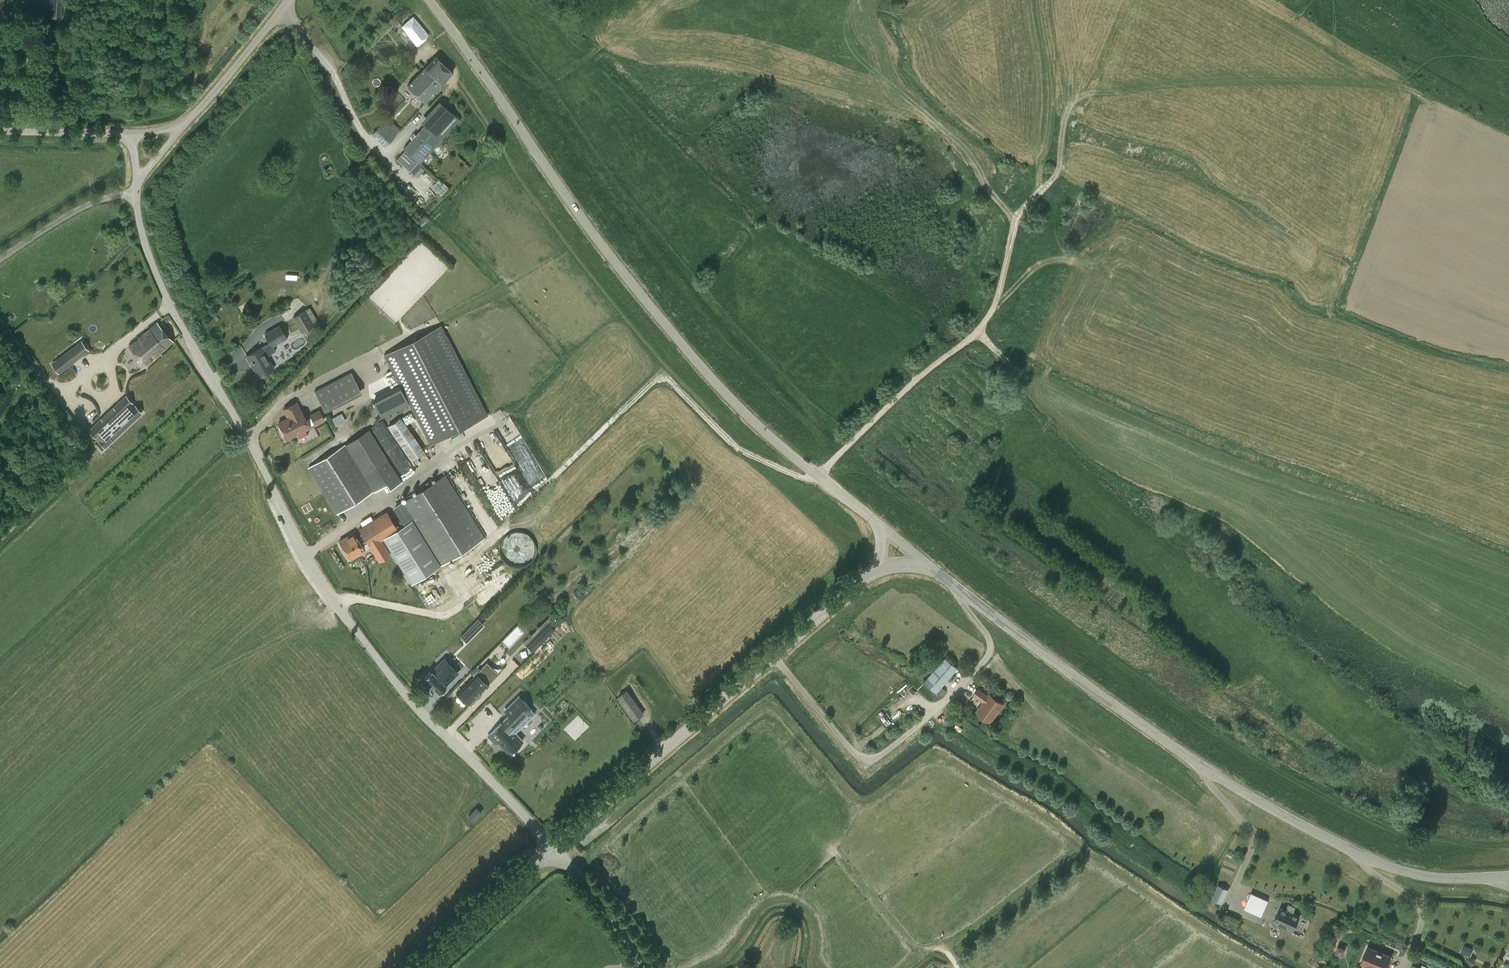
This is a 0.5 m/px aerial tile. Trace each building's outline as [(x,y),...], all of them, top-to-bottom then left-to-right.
[(42,10),(53,11),(61,12),(62,0),(49,0),(49,1),(43,0),(42,10)] [(413,15),(400,25),(415,45),(428,36),(413,15)] [(436,56),(408,85),(425,101),(453,72),(436,56)] [(403,64),(395,73),(403,81),(412,71),(403,64)] [(405,149),(396,159),(409,171),(418,161),(420,163),(460,119),(438,100),(420,121),(424,125),(403,148),(405,149)] [(387,116),(372,133),(385,145),(401,128),(387,116)] [(442,194),(449,187),(440,177),(433,184),(442,194)] [(309,307),(292,317),(301,333),(318,323),(309,307)] [(156,322),(129,346),(145,365),(172,341),(156,322)] [(270,343),(246,356),(258,377),(273,368),(266,356),(275,351),(272,345),(286,337),(279,325),(265,334),(270,343)] [(441,325),(383,355),(430,445),(487,415),(441,325)] [(51,363),(58,373),(89,350),(81,340),(60,356),(51,363)] [(351,372),(314,391),(325,412),(362,393),(351,372)] [(125,395),(92,427),(108,444),(142,413),(125,395)] [(287,417),(277,422),(280,427),(278,427),(283,436),(285,435),(287,440),(311,428),(310,425),(314,423),(315,425),(325,420),(319,409),(309,414),(311,417),(306,420),(296,401),(282,409),(287,417)] [(335,425),(347,420),(343,412),(332,417),(335,425)] [(400,417),(387,426),(411,461),(424,452),(400,417)] [(380,429),(387,426),(383,420),(377,424),(380,429)] [(369,430),(308,467),(337,513),(373,490),(381,486),(382,488),(396,487),(401,474),(393,463),(390,463),(369,430)] [(445,475),(403,501),(395,506),(406,524),(407,525),(410,524),(412,528),(414,527),(439,566),(443,563),(484,537),(445,475)] [(352,533),(340,541),(351,558),(383,538),(398,529),(387,511),(359,528),(362,534),(356,538),(352,533)] [(383,538),(412,583),(439,566),(414,527),(412,528),(410,524),(407,525),(406,524),(398,529),(383,538)] [(475,621),(473,623),(479,629),(483,625),(478,619),(475,621)] [(547,622),(526,644),(533,652),(555,630),(547,622)] [(460,636),(466,642),(470,638),(464,632),(460,636)] [(945,657),(924,681),(937,692),(958,667),(945,657)] [(452,671),(453,670),(447,663),(445,665),(441,661),(432,671),(431,670),(424,677),(439,693),(446,685),(456,675),(452,671)] [(487,662),(456,693),(457,694),(459,692),(470,702),(467,704),(468,705),(476,696),(477,697),(480,694),(480,693),(498,674),(498,673),(497,674),(487,663),(487,662)] [(978,689),(974,695),(984,702),(977,712),(990,721),(1003,703),(990,694),(988,696),(978,689)] [(627,690),(617,697),(634,721),(644,714),(627,690)] [(509,715),(488,735),(495,743),(497,741),(509,753),(523,740),(510,727),(530,708),(519,696),(504,710),(509,715)] [(476,808),(469,815),(473,820),(481,812),(476,808)] [(1228,889),(1217,884),(1211,898),(1222,903),(1228,889)] [(1251,893),(1244,908),(1261,915),(1268,900),(1251,893)] [(1280,908),(1274,921),(1293,930),(1299,916),(1292,913),(1295,907),(1288,903),(1285,910),(1280,908)] [(1339,944),(1336,951),(1343,955),(1346,948),(1339,944)] [(1461,951),(1460,953),(1466,956),(1470,958),(1473,951),(1463,946),(1461,951)] [(1361,963),(1365,964),(1363,967),(1385,967),(1390,956),(1367,947),(1361,963)]
